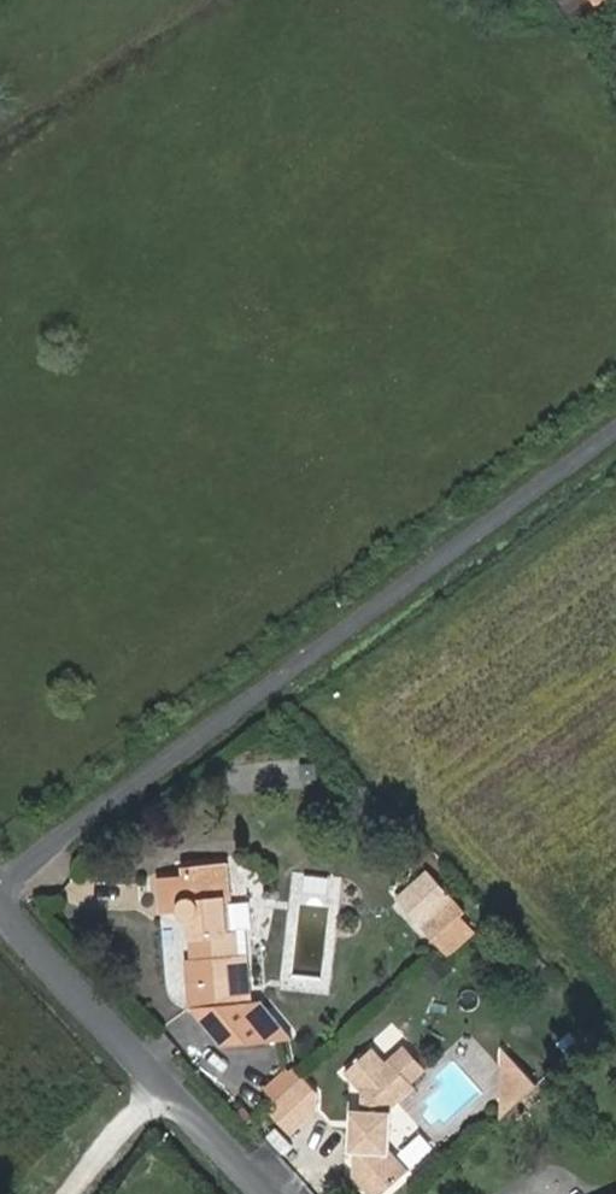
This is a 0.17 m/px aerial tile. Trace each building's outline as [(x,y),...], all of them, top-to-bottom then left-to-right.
[(195,880),(196,890),(222,888),(221,868),(193,870),(194,880),(195,880)] [(194,880),(159,883),(161,914),(180,912),(183,918),(189,922),(191,922),(194,962),(188,963),(191,1011),(242,1007),(239,959),(233,960),(231,936),(225,936),(222,888),(196,890),(195,880),(194,880)] [(443,926),(457,942),(483,919),(469,903),(443,926)] [(242,1007),(196,1011),(229,1047),(290,1044),(256,1007),(242,1007)] [(423,1068),(408,1050),(391,1064),(379,1049),(350,1074),(367,1093),(366,1112),(357,1112),(356,1120),(362,1121),(361,1131),(355,1130),(353,1152),(357,1152),(356,1177),(370,1193),(387,1193),(400,1183),(387,1169),(388,1154),(393,1154),(393,1150),(396,1110),(420,1090),(411,1079),(423,1068)] [(507,1049),(501,1121),(540,1085),(507,1049)] [(268,1107),(290,1133),(316,1109),(318,1092),(303,1075),(268,1107)] [(400,1183),(412,1173),(393,1150),(393,1154),(388,1154),(387,1169),(400,1183)]
